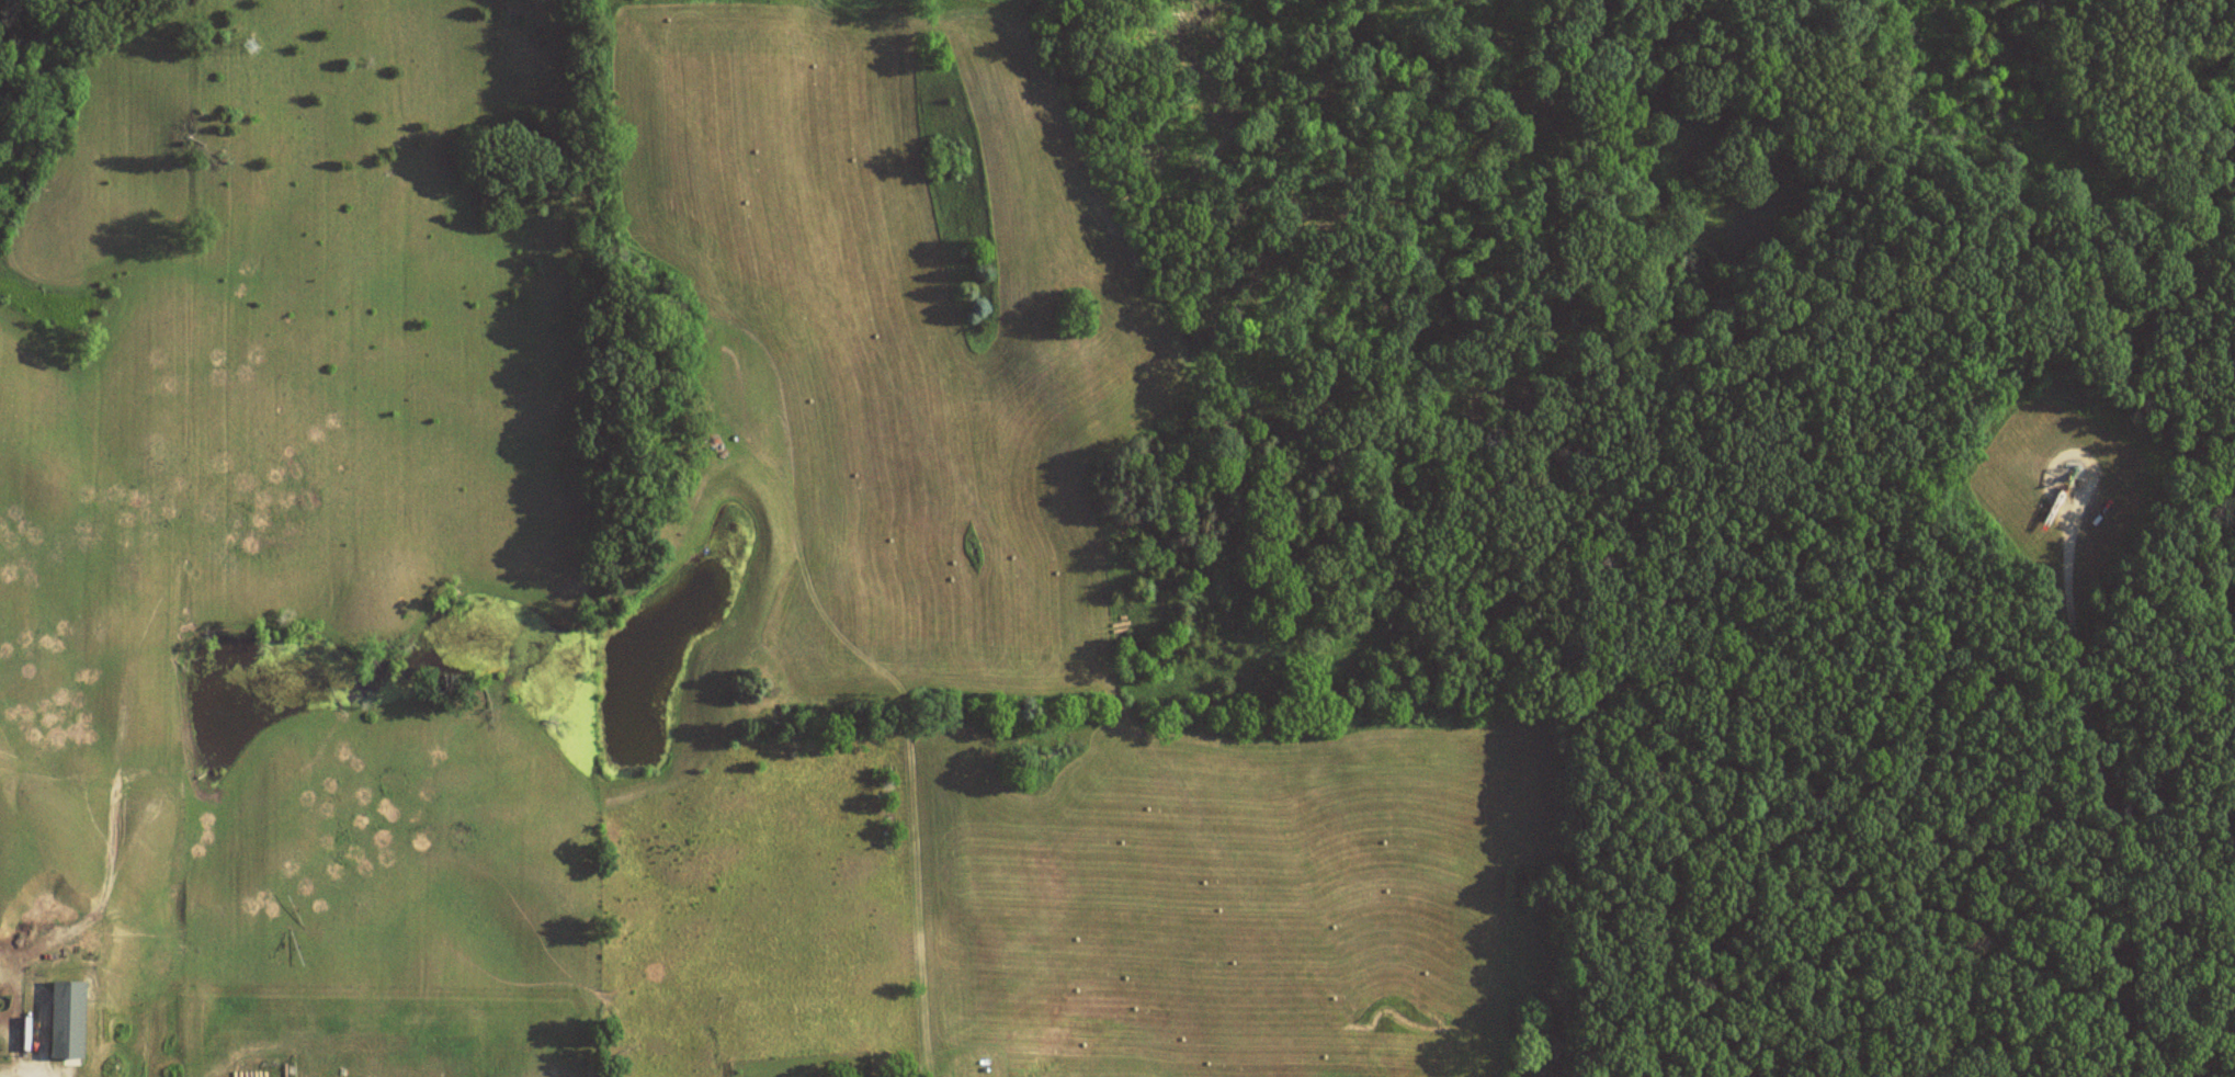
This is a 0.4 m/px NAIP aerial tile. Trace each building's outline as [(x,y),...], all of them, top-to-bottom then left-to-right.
[(51,981),(48,1058),(88,1059),(90,982),(51,981)]
